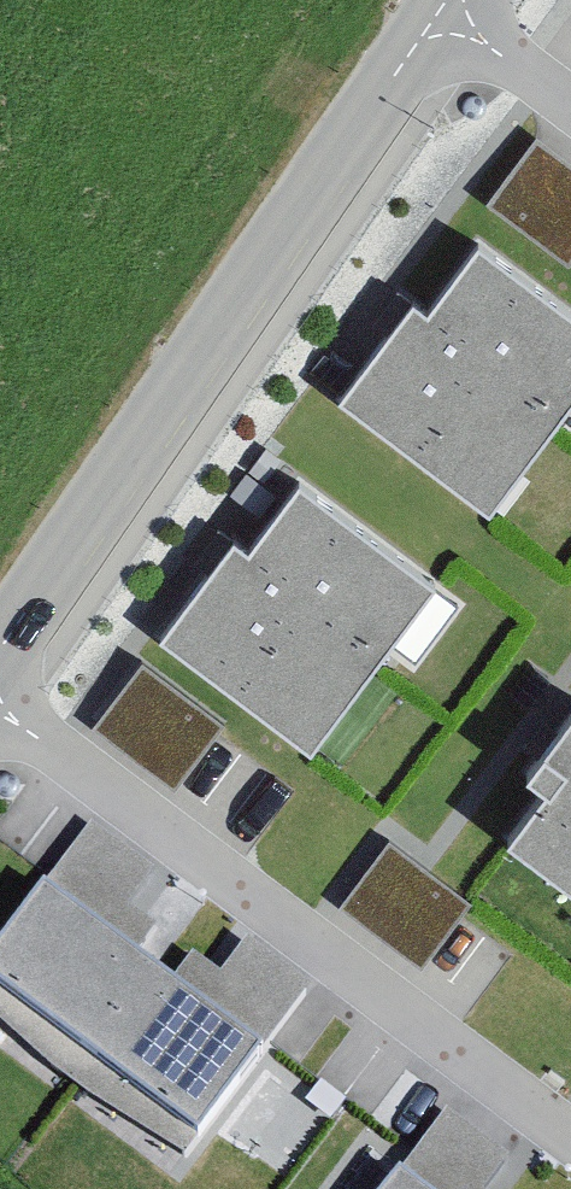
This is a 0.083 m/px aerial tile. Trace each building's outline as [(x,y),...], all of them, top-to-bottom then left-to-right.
[(570,245),(570,145),(544,125),(496,190),(570,245)] [(341,393),(491,508),(570,404),(570,315),(464,233),(341,393)] [(294,471),(166,638),(311,748),(439,581),(294,471)] [(177,775),(228,712),(149,650),(99,714),(177,775)] [(505,828),(570,878),(570,741),(505,828)] [(426,951),(472,885),(391,829),(345,896),(426,951)] [(0,938),(0,992),(196,1141),(265,1051),(43,881),(0,938)] [(389,1188),(414,1188),(398,1177),(389,1188)]
